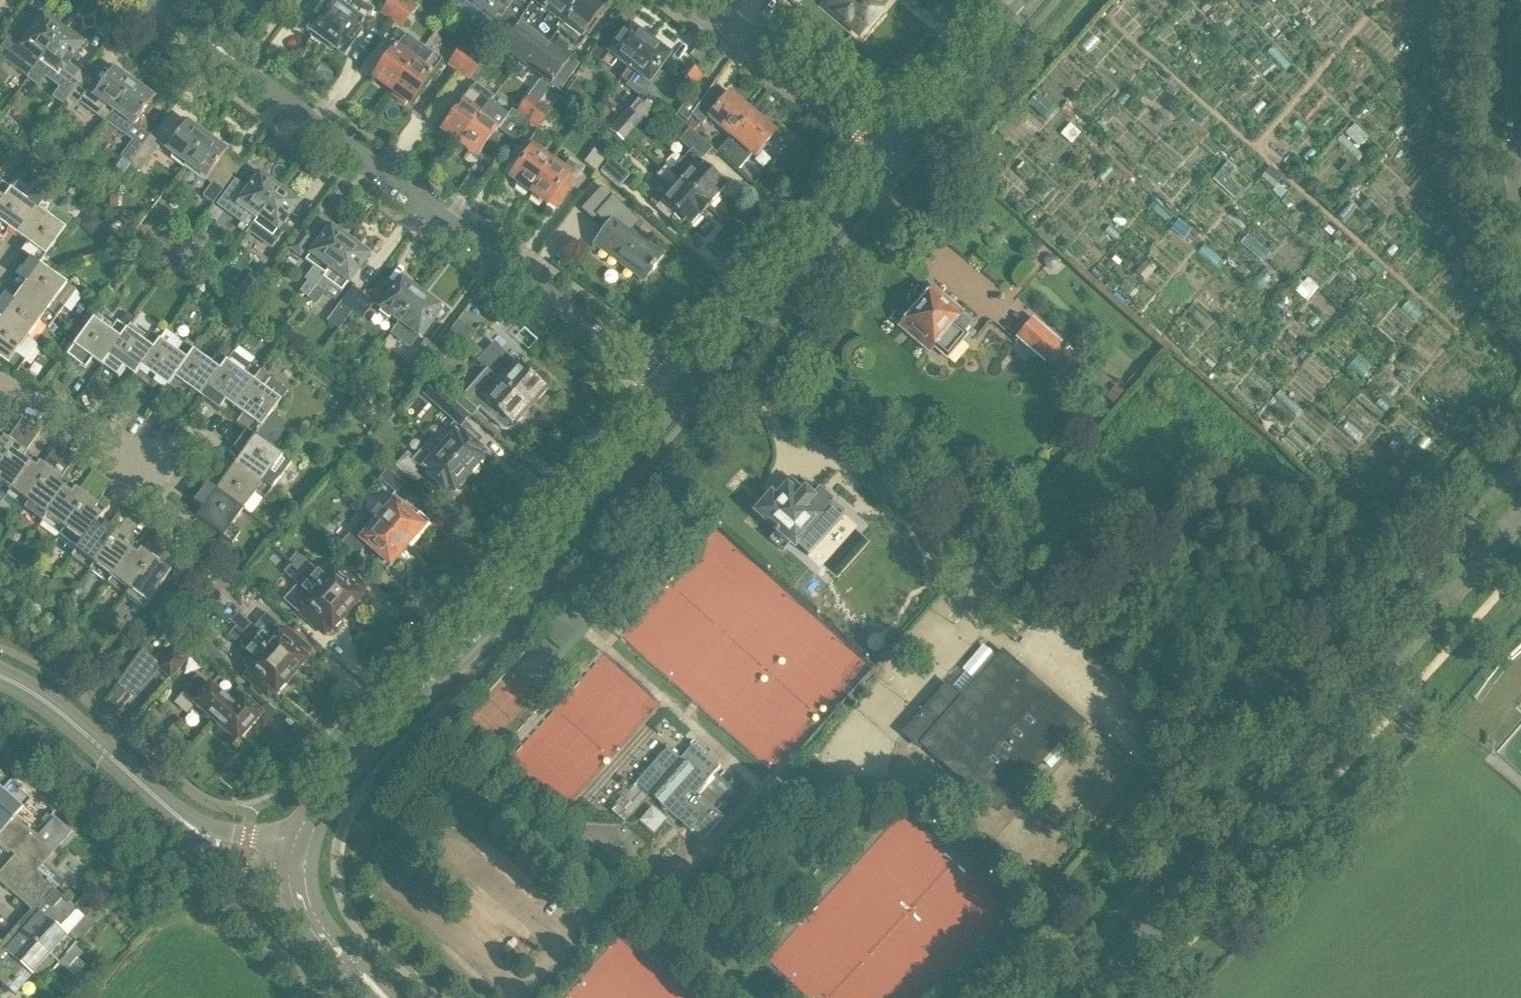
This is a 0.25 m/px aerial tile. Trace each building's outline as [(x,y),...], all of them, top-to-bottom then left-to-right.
[(353,0),(326,0),(305,27),(313,33),(310,37),(320,44),(353,0)] [(320,44),(330,51),(333,47),(342,54),(375,10),(366,4),(365,5),(359,0),(353,0),(320,44)] [(380,14),(390,21),(406,0),(390,0),(380,14)] [(390,21),(401,29),(418,7),(408,0),(406,0),(390,21)] [(454,13),(454,12),(461,2),(463,0),(437,0),(454,13)] [(454,13),(484,35),(485,35),(489,29),(492,31),(514,0),(463,0),(461,2),(454,12),(454,13)] [(492,31),(497,34),(493,39),(492,41),(552,85),(569,61),(548,45),(559,29),(564,23),(581,0),(535,0),(529,7),(519,0),(514,0),(492,31)] [(559,29),(566,34),(565,36),(579,46),(580,47),(586,39),(584,37),(605,7),(596,0),(581,0),(564,23),(559,29)] [(848,11),(841,19),(859,34),(879,11),(873,5),(877,0),(835,0),(848,11)] [(29,53),(15,70),(27,79),(30,75),(63,31),(54,24),(54,21),(48,17),(45,17),(43,16),(21,47),(29,53)] [(617,61),(628,69),(629,70),(649,41),(629,27),(603,62),(611,69),(617,61)] [(30,75),(27,79),(36,86),(43,76),(56,86),(65,74),(71,66),(68,63),(82,44),(80,43),(80,40),(74,36),(71,36),(63,31),(30,75)] [(406,33),(374,77),(392,91),(424,47),(406,33)] [(0,45),(0,59),(15,70),(29,53),(21,47),(7,36),(0,45)] [(629,70),(628,69),(621,79),(629,85),(632,81),(646,91),(659,73),(657,72),(671,53),(651,38),(649,41),(629,70)] [(394,92),(391,97),(404,106),(407,102),(410,104),(443,60),(424,47),(392,91),(394,92)] [(472,54),(464,48),(462,47),(449,64),(458,72),(472,54)] [(480,60),(473,55),(472,54),(458,72),(467,78),(480,60)] [(569,61),(552,85),(560,91),(579,65),(571,59),(569,61)] [(693,85),(701,75),(688,65),(680,75),(693,85)] [(56,86),(51,93),(61,100),(64,96),(66,98),(83,75),(71,66),(65,74),(56,86)] [(83,75),(66,98),(76,105),(79,102),(106,122),(134,83),(132,82),(132,78),(126,74),(122,75),(113,68),(100,87),(83,75)] [(565,95),(575,103),(588,86),(577,79),(565,95)] [(529,96),(517,113),(527,120),(539,103),(540,103),(550,88),(539,81),(528,96),(529,96)] [(134,83),(106,122),(129,139),(132,141),(120,156),(131,164),(132,165),(151,138),(134,125),(144,111),(154,98),(145,92),(145,88),(139,84),(136,85),(134,83)] [(470,89),(441,130),(450,137),(450,139),(454,142),(457,141),(458,143),(487,104),(493,96),(476,83),(471,90),(470,89)] [(730,93),(709,117),(732,137),(753,113),(730,93)] [(487,104),(458,143),(461,145),(461,148),(466,151),(468,150),(478,157),(507,118),(508,116),(489,103),(493,96),(487,104)] [(610,131),(623,142),(654,107),(641,96),(610,131)] [(690,96),(677,114),(687,123),(692,116),(700,104),(690,96)] [(539,103),(527,120),(528,121),(537,127),(549,110),(540,103),(539,103)] [(732,137),(718,153),(738,171),(750,157),(753,159),(776,133),(753,113),(732,137)] [(186,122),(166,150),(185,165),(206,136),(204,135),(204,131),(198,127),(194,128),(186,122)] [(665,167),(664,167),(669,172),(677,179),(707,205),(717,193),(715,191),(722,184),(699,164),(712,148),(689,129),(679,140),(691,150),(671,172),(665,167)] [(33,146),(37,140),(26,131),(21,138),(33,146)] [(506,169),(503,173),(510,178),(518,183),(515,187),(527,195),(529,191),(528,190),(549,160),(540,154),(550,141),(537,132),(527,146),(531,149),(519,164),(513,160),(506,169)] [(206,136),(185,165),(206,180),(226,152),(218,146),(218,142),(212,137),(208,138),(206,136)] [(151,138),(132,165),(138,169),(140,171),(160,144),(151,138)] [(606,158),(594,149),(585,163),(596,171),(606,158)] [(549,160),(528,190),(529,191),(533,194),(530,198),(541,205),(544,201),(548,204),(551,206),(555,209),(582,171),(584,168),(571,159),(569,162),(563,170),(549,160)] [(611,159),(602,170),(620,186),(630,176),(611,159)] [(131,164),(120,179),(128,184),(138,169),(132,165),(131,164)] [(1271,166),(1265,173),(1278,184),(1283,177),(1271,166)] [(672,188),(656,208),(683,232),(707,205),(677,179),(669,172),(664,167),(657,175),(672,188)] [(235,182),(218,206),(229,214),(242,223),(241,225),(239,228),(246,234),(248,232),(279,189),(271,183),(271,180),(265,176),(262,176),(260,175),(253,184),(248,191),(235,182)] [(3,241),(10,232),(18,238),(44,201),(18,182),(12,191),(0,207),(0,238),(3,241)] [(12,191),(0,182),(0,207),(12,191)] [(203,196),(213,203),(223,190),(213,182),(203,196)] [(103,200),(108,194),(97,186),(93,192),(103,200)] [(279,189),(248,232),(272,250),(284,233),(280,230),(299,204),(297,202),(296,199),(290,195),(287,195),(279,189)] [(599,191),(581,210),(593,222),(597,218),(608,228),(596,245),(644,281),(661,257),(662,256),(631,233),(640,223),(612,197),(610,201),(599,191)] [(54,209),(44,201),(18,238),(27,244),(20,253),(30,260),(31,259),(39,265),(65,230),(72,220),(55,207),(54,209)] [(308,281),(300,292),(308,298),(317,286),(350,241),(343,236),(342,233),(336,228),(333,229),(331,227),(311,255),(310,254),(305,260),(314,268),(305,279),(308,281)] [(316,237),(314,235),(304,228),(288,249),(301,257),(316,237)] [(174,257),(187,266),(204,243),(191,234),(174,257)] [(350,241),(317,286),(325,292),(331,285),(342,293),(349,283),(350,283),(370,256),(368,254),(368,251),(361,247),(358,247),(350,241)] [(158,264),(162,266),(166,266),(169,262),(168,258),(165,255),(161,256),(158,259),(158,264)] [(1061,262),(1060,260),(1054,256),(1053,255),(1052,255),(1050,255),(1049,255),(1044,258),(1044,265),(1051,271),(1052,272),(1054,273),(1057,272),(1059,272),(1060,270),(1062,268),(1062,266),(1062,264),(1061,262)] [(20,293),(56,319),(76,291),(39,265),(31,259),(30,260),(17,278),(26,284),(20,293)] [(1145,280),(1157,268),(1148,259),(1136,272),(1145,280)] [(402,279),(380,309),(399,323),(421,293),(414,288),(413,285),(407,280),(404,280),(402,279)] [(366,295),(356,288),(353,286),(327,321),(338,330),(351,312),(353,313),(366,295)] [(932,352),(935,349),(947,360),(970,335),(965,331),(973,322),(934,288),(901,325),(932,352)] [(0,301),(0,317),(28,338),(39,322),(48,329),(56,319),(20,293),(13,301),(4,295),(0,301)] [(399,323),(392,333),(410,347),(418,337),(419,337),(441,307),(439,306),(438,303),(432,299),(429,299),(421,293),(399,323)] [(375,302),(372,300),(366,295),(353,313),(361,320),(375,302)] [(114,327),(96,315),(67,355),(86,369),(92,360),(101,366),(127,329),(131,324),(134,319),(126,314),(119,324),(117,322),(114,327)] [(17,373),(37,345),(28,338),(0,317),(0,360),(17,373)] [(1062,343),(1033,318),(1015,338),(1045,363),(1062,343)] [(459,319),(447,335),(454,342),(457,344),(464,349),(470,341),(477,332),(467,324),(466,325),(459,319)] [(134,377),(160,340),(150,332),(147,336),(131,324),(127,329),(101,366),(119,379),(125,371),(134,377)] [(158,328),(153,334),(161,340),(165,333),(158,328)] [(161,340),(134,377),(152,390),(158,381),(167,388),(194,350),(192,349),(196,344),(188,339),(185,344),(184,343),(167,331),(165,333),(161,340)] [(447,335),(440,345),(449,353),(457,344),(454,342),(447,335)] [(427,359),(436,347),(426,339),(412,357),(423,365),(427,359)] [(470,341),(464,349),(478,361),(486,369),(493,375),(501,382),(504,385),(528,406),(535,398),(539,399),(543,395),(547,390),(548,389),(548,388),(549,387),(549,386),(550,385),(550,384),(550,383),(550,382),(550,381),(550,380),(549,379),(549,378),(549,377),(548,377),(548,376),(547,375),(546,375),(545,374),(545,373),(544,373),(543,373),(542,372),(541,372),(540,372),(539,372),(538,372),(537,372),(536,373),(535,373),(534,373),(533,374),(532,375),(531,376),(494,343),(493,342),(484,352),(470,341)] [(228,362),(227,361),(217,354),(211,363),(194,350),(167,388),(186,401),(192,392),(202,399),(228,362)] [(235,409),(261,372),(234,352),(227,361),(228,362),(202,399),(219,411),(225,402),(235,409)] [(486,369),(461,397),(476,411),(478,408),(491,419),(500,428),(501,428),(502,429),(503,430),(504,430),(505,430),(506,430),(507,430),(508,430),(509,430),(510,430),(510,429),(511,429),(512,429),(512,428),(513,428),(514,427),(522,417),(521,414),(528,406),(504,385),(501,382),(493,375),(486,369)] [(261,372),(235,409),(243,415),(236,424),(246,430),(247,429),(256,436),(273,448),(285,432),(283,420),(273,413),(288,392),(272,380),(261,372)] [(1113,404),(1124,391),(1117,386),(1106,398),(1113,404)] [(450,400),(441,411),(443,412),(454,422),(459,427),(464,421),(466,419),(469,416),(450,400)] [(31,425),(22,418),(6,440),(0,435),(0,468),(31,425)] [(429,440),(428,441),(440,452),(458,467),(467,476),(475,466),(478,466),(483,461),(483,458),(485,456),(474,446),(482,438),(471,428),(471,427),(464,421),(459,427),(454,422),(444,434),(442,432),(433,443),(429,440)] [(0,505),(10,492),(33,460),(24,453),(40,431),(31,425),(0,468),(0,505)] [(236,463),(272,489),(279,479),(291,461),(273,448),(256,436),(247,429),(246,430),(233,448),(242,455),(236,463)] [(408,452),(395,466),(410,480),(421,467),(450,494),(458,486),(461,486),(466,480),(465,477),(467,476),(458,467),(440,452),(428,441),(414,457),(408,452)] [(573,451),(563,442),(557,450),(566,458),(573,451)] [(33,460),(10,492),(28,505),(67,451),(57,444),(41,466),(33,460)] [(28,505),(24,510),(42,523),(69,486),(59,479),(76,457),(67,451),(28,505)] [(264,499),(272,489),(236,463),(229,472),(220,465),(207,484),(243,510),(256,493),(264,499)] [(379,479),(396,493),(404,483),(388,469),(379,479)] [(42,523),(39,526),(57,539),(59,535),(102,476),(93,470),(77,492),(69,486),(42,523)] [(59,535),(57,539),(75,551),(75,550),(77,548),(78,549),(98,521),(98,522),(100,519),(102,517),(106,512),(109,508),(98,500),(101,496),(111,483),(102,476),(59,535)] [(203,508),(196,518),(232,543),(240,532),(232,526),(243,510),(207,484),(194,502),(203,508)] [(814,499),(797,484),(791,491),(787,489),(778,499),(773,495),(757,513),(778,531),(770,540),(783,552),(791,543),(794,546),(795,545),(808,556),(845,515),(833,504),(833,505),(819,493),(814,499)] [(387,509),(378,519),(394,533),(408,546),(429,522),(419,513),(415,518),(392,497),(384,506),(387,509)] [(74,553),(71,557),(86,568),(90,571),(132,512),(123,506),(107,528),(98,522),(98,521),(78,549),(77,548),(75,550),(75,551),(74,553)] [(132,512),(90,571),(107,583),(111,578),(133,547),(124,540),(140,518),(132,512)] [(360,524),(341,546),(348,553),(360,540),(372,551),(380,558),(378,559),(376,562),(386,571),(408,546),(394,533),(378,519),(368,531),(364,528),(360,524)] [(133,547),(111,578),(128,591),(167,537),(158,531),(142,553),(133,547)] [(128,591),(125,596),(144,610),(170,573),(160,566),(176,544),(167,537),(128,591)] [(299,556),(292,564),(304,575),(312,567),(299,556)] [(216,571),(234,586),(242,577),(224,562),(216,571)] [(292,564),(284,572),(296,584),(304,575),(292,564)] [(312,567),(304,575),(323,591),(324,590),(334,599),(331,602),(340,610),(343,609),(347,613),(353,606),(356,606),(360,601),(360,599),(361,597),(360,595),(366,588),(341,565),(333,574),(327,581),(312,567)] [(207,583),(213,574),(205,568),(199,577),(207,583)] [(300,586),(286,602),(299,613),(307,620),(324,636),(327,633),(331,628),(332,630),(334,628),(337,628),(341,623),(341,620),(347,613),(343,609),(340,610),(331,602),(334,599),(324,590),(323,591),(304,575),(296,584),(300,586)] [(1038,605),(1024,594),(1018,602),(1032,613),(1038,605)] [(41,619),(50,626),(55,618),(46,612),(41,619)] [(239,613),(231,622),(236,627),(256,644),(266,653),(269,651),(277,659),(274,663),(285,672),(291,672),(293,674),(298,669),(300,669),(305,664),(304,661),(306,659),(304,658),(311,650),(286,628),(268,612),(254,628),(239,613)] [(236,627),(229,635),(248,652),(256,659),(257,660),(250,669),(243,676),(269,698),(271,695),(275,691),(276,691),(277,692),(279,690),(281,690),(286,686),(285,683),(293,674),(291,672),(285,672),(274,663),(277,659),(269,651),(266,653),(256,644),(236,627)] [(69,640),(84,649),(89,641),(75,631),(69,640)] [(93,642),(87,652),(94,657),(101,647),(93,642)] [(172,649),(168,654),(157,667),(170,679),(187,661),(172,649)] [(1088,728),(1004,654),(964,700),(948,686),(905,735),(922,749),(925,746),(1000,812),(1070,734),(1077,740),(1088,728)] [(210,687),(209,688),(197,677),(185,691),(197,702),(196,703),(237,739),(253,721),(259,714),(244,700),(236,709),(210,687)] [(718,769),(706,758),(690,744),(689,745),(692,747),(681,760),(666,746),(665,746),(668,749),(611,811),(625,823),(650,795),(678,821),(691,833),(693,830),(703,840),(723,817),(713,809),(697,794),(721,767),(720,767),(718,769)] [(7,775),(15,766),(5,758),(0,763),(0,769),(7,775)] [(11,782),(0,772),(0,795),(11,782)] [(15,856),(15,857),(33,837),(36,834),(27,826),(16,817),(26,806),(31,800),(11,782),(0,795),(0,843),(15,856)] [(885,783),(878,792),(886,799),(893,791),(885,783)] [(48,814),(41,821),(45,824),(51,817),(48,814)] [(0,873),(0,882),(10,891),(11,889),(14,886),(15,887),(19,890),(17,892),(17,893),(26,901),(28,903),(37,911),(55,890),(56,891),(65,881),(45,864),(72,833),(72,832),(59,821),(52,815),(51,816),(51,817),(45,824),(36,834),(33,837),(15,857),(15,856),(6,866),(5,867),(3,870),(1,871),(0,873)] [(86,895),(92,888),(88,885),(82,892),(86,895)] [(89,898),(94,891),(95,891),(92,888),(86,895),(89,898)] [(29,913),(17,927),(55,961),(60,965),(60,964),(67,970),(82,953),(75,947),(77,945),(63,933),(60,930),(67,921),(77,910),(74,907),(67,901),(56,891),(55,890),(37,911),(39,913),(36,916),(35,918),(31,914),(29,913)] [(16,994),(32,976),(36,980),(42,985),(60,965),(55,961),(17,927),(5,941),(10,946),(9,947),(5,951),(3,949),(0,953),(0,981),(16,994)]
